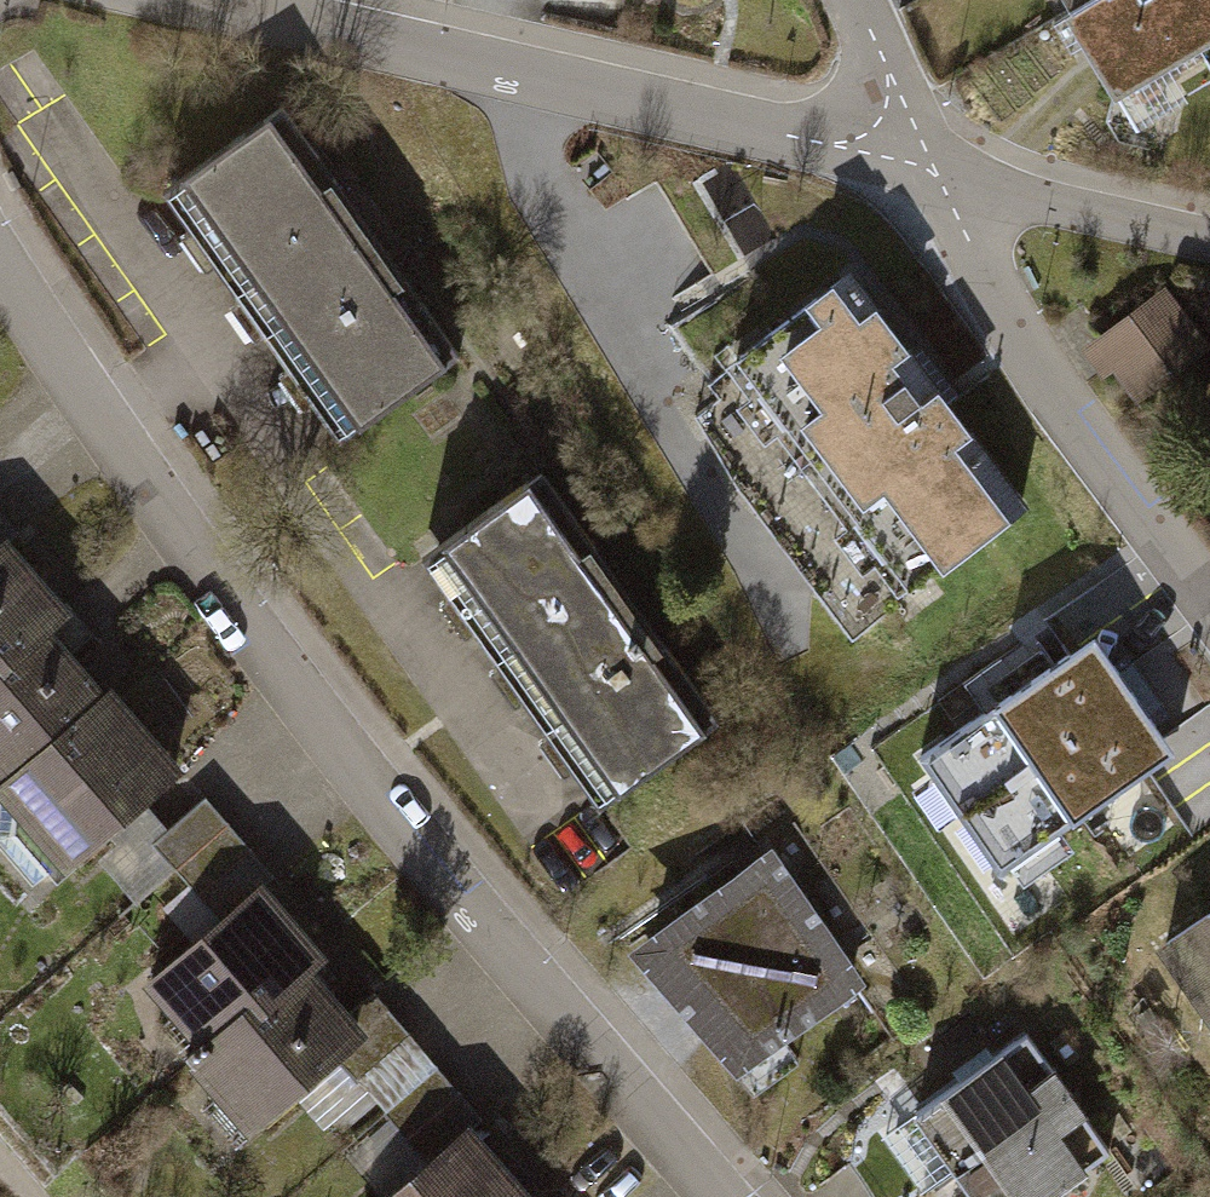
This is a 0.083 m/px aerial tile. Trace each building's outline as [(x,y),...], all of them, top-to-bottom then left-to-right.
[(1118,97),(1209,41),(1209,0),(1059,0),(1118,97)] [(186,206),(359,451),(443,390),(272,144),(186,206)] [(853,270),(734,358),(910,594),(1029,506),(853,270)] [(1082,342),(1135,414),(1209,359),(1158,287),(1082,342)] [(427,580),(601,827),(703,758),(530,506),(427,580)] [(0,507),(0,535),(6,530),(15,523),(0,507)] [(6,530),(0,535),(0,666),(57,623),(76,608),(6,530)] [(1205,733),(1120,609),(1065,646),(1069,653),(916,757),(997,875),(1205,733)] [(7,773),(116,680),(57,623),(0,666),(0,764),(7,773)] [(69,867),(187,764),(116,680),(7,773),(0,778),(0,790),(69,867)] [(274,873),(208,796),(148,847),(214,924),(269,877),(274,873)] [(627,945),(737,1069),(872,984),(773,844),(627,945)] [(331,952),(269,877),(214,924),(146,980),(207,1053),(317,964),(331,952)] [(1170,945),(1209,1016),(1209,922),(1170,945)] [(194,1064),(251,1128),(341,1053),(371,1028),(354,1008),(317,964),(207,1053),(194,1064)] [(376,990),(354,1008),(371,1028),(341,1053),(361,1074),(411,1030),(376,990)] [(883,1136),(929,1196),(1043,1196),(1110,1150),(1026,1031),(883,1136)] [(476,1120),(483,1113),(444,1066),(386,1114),(426,1161),(476,1120)] [(536,1192),(476,1120),(426,1161),(387,1196),(532,1196),(536,1192)]
